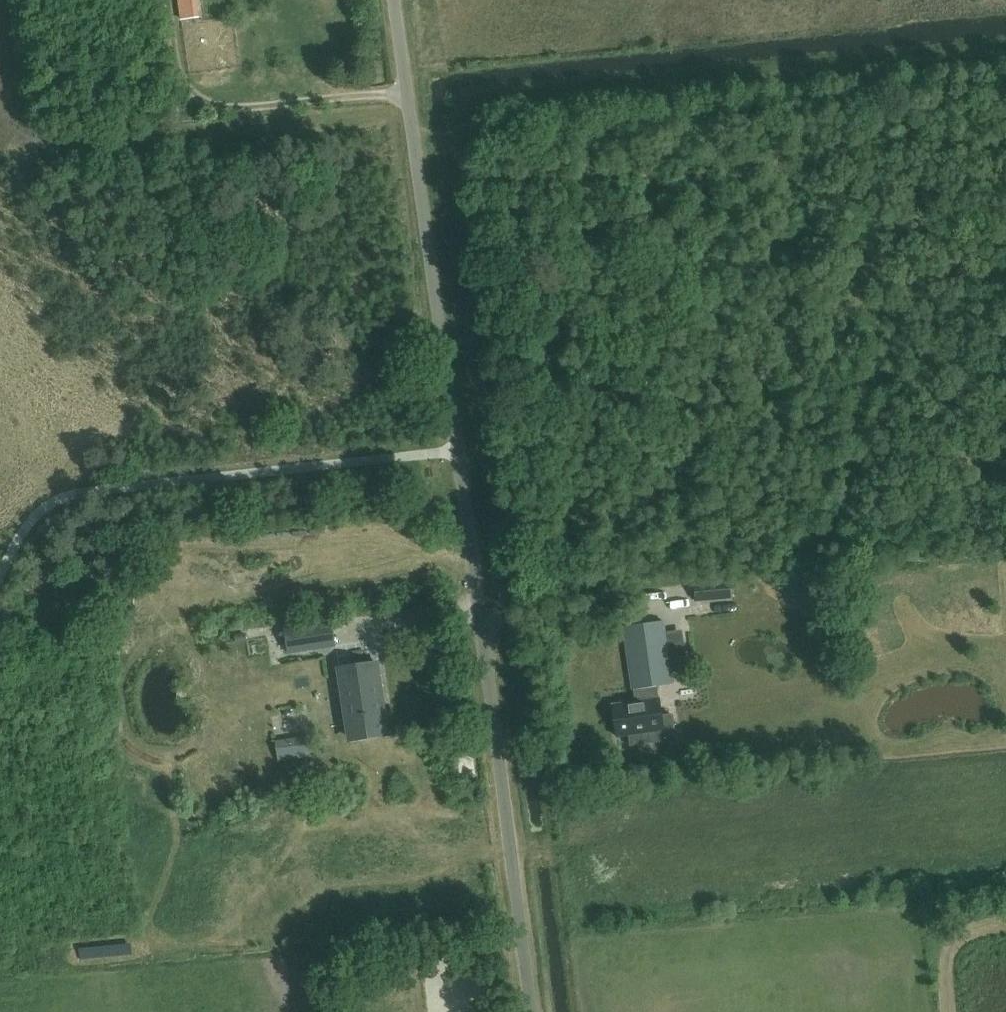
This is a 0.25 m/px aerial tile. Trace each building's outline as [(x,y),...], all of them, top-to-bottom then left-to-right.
[(181,20),(198,18),(196,0),(178,0),(181,20)] [(694,581),(695,602),(732,599),(731,578),(694,581)] [(672,676),(666,636),(664,620),(624,626),(633,689),(634,689),(635,700),(612,703),(617,735),(630,733),(631,744),(676,737),(672,713),(662,714),(659,697),(657,685),(673,683),(672,676)] [(312,648),(308,624),(284,628),(288,652),(312,648)] [(352,739),(382,735),(388,734),(377,662),(371,663),(341,668),(346,697),(343,698),(347,723),(350,723),(352,739)] [(478,758),(465,759),(466,780),(479,779),(478,758)]
